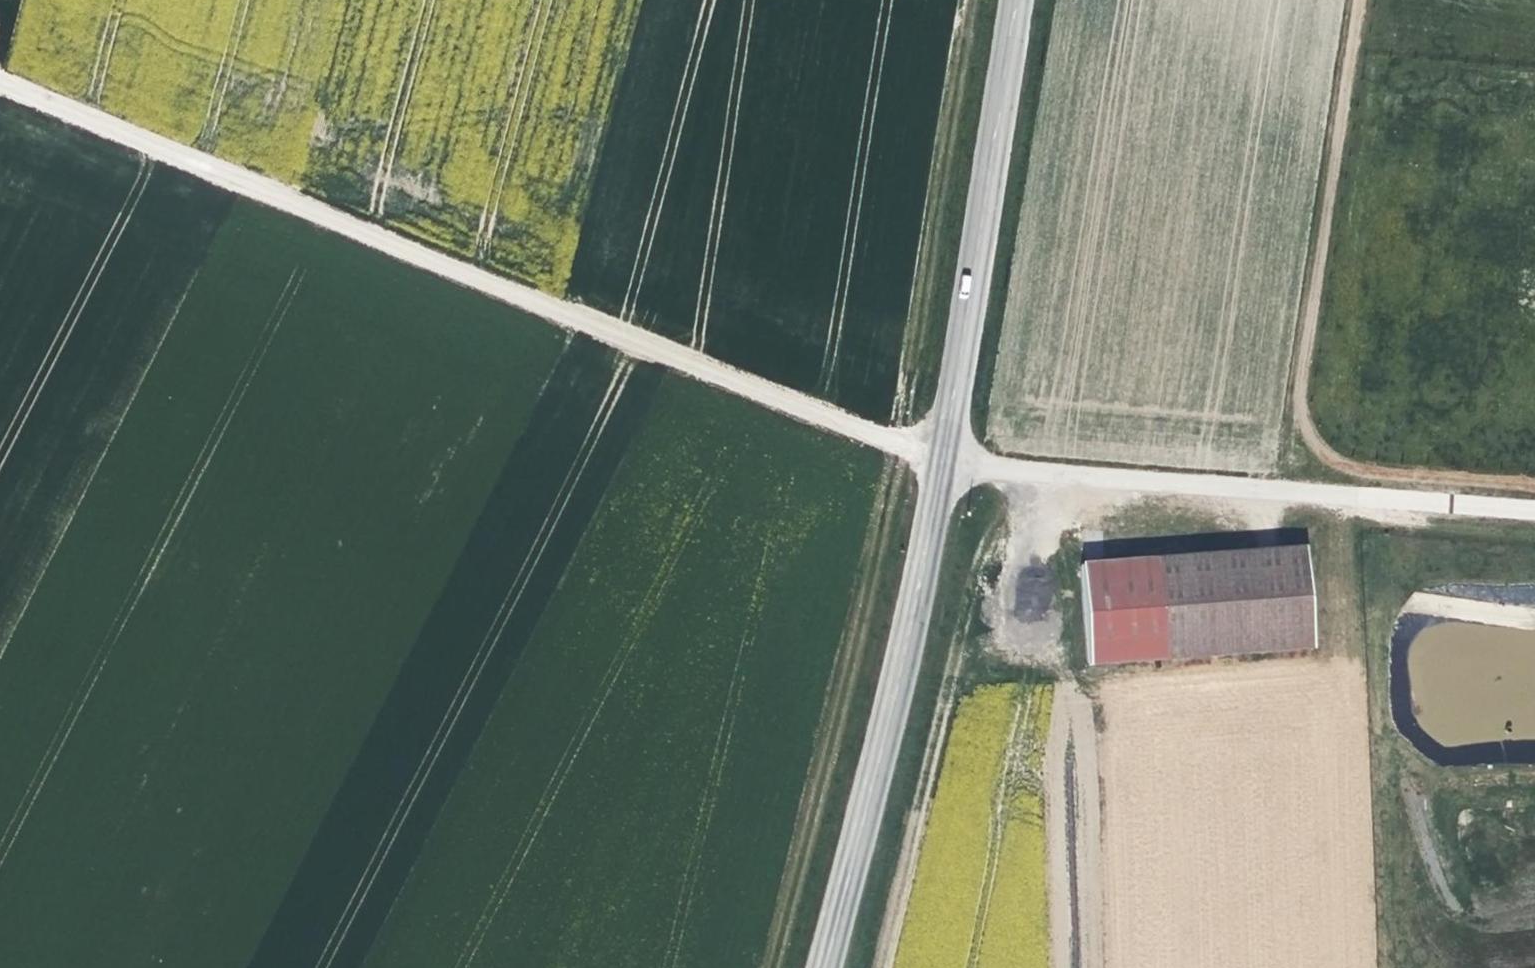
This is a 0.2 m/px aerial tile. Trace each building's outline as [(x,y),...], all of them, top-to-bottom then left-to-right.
[(1313,549),(1085,565),(1093,669),(1321,652),(1313,549)]
